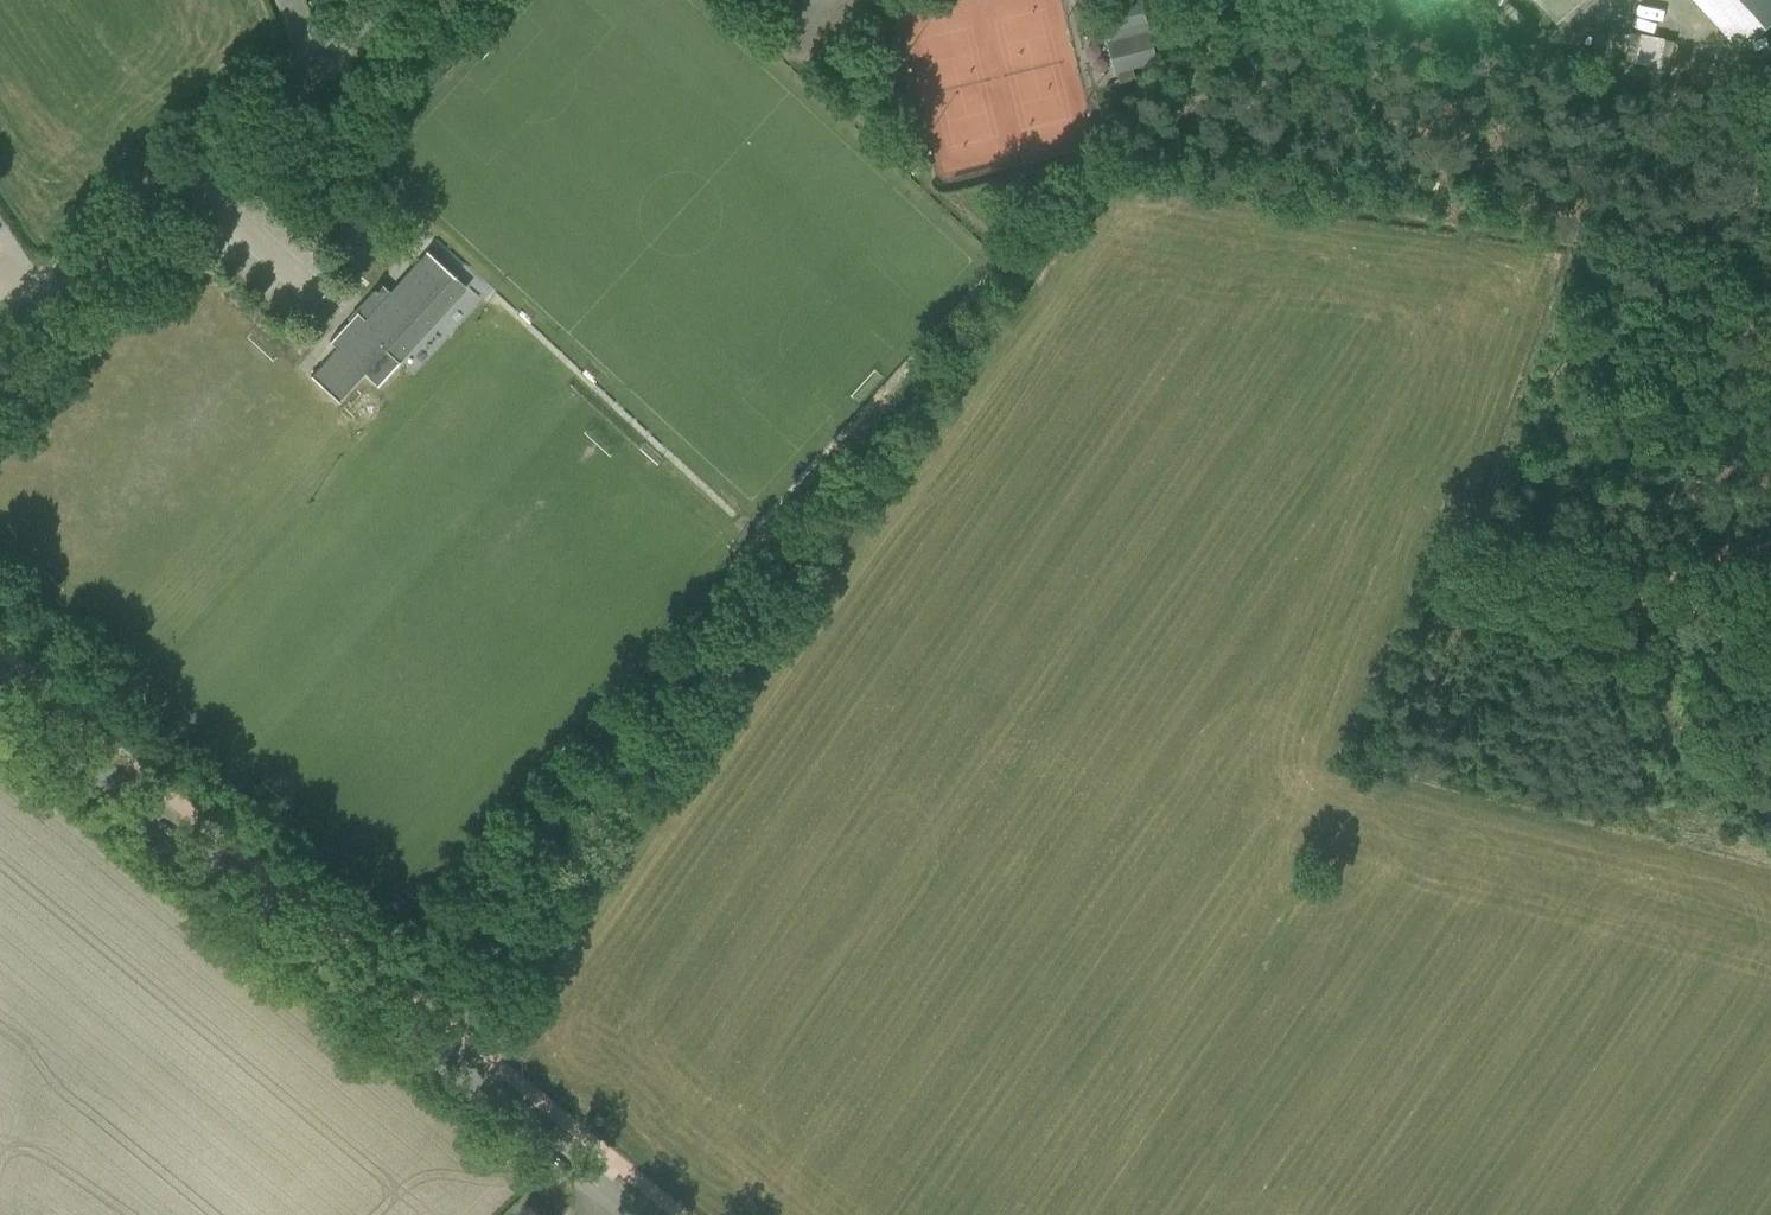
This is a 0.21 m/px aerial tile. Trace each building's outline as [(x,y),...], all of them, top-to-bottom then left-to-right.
[(1140,0),(1128,0),(1106,6),(1115,38),(1108,40),(1115,69),(1116,69),(1119,81),(1135,77),(1132,65),(1155,59),(1140,0)] [(377,384),(400,360),(399,359),(398,360),(385,348),(453,275),(454,276),(455,275),(427,248),(426,249),(427,251),(365,318),(358,311),(358,310),(357,309),(329,340),(330,341),(331,340),(338,347),(312,374),(311,373),(310,374),(339,401),(340,400),(339,399),(365,371),(377,382),(376,383),(377,384)]
